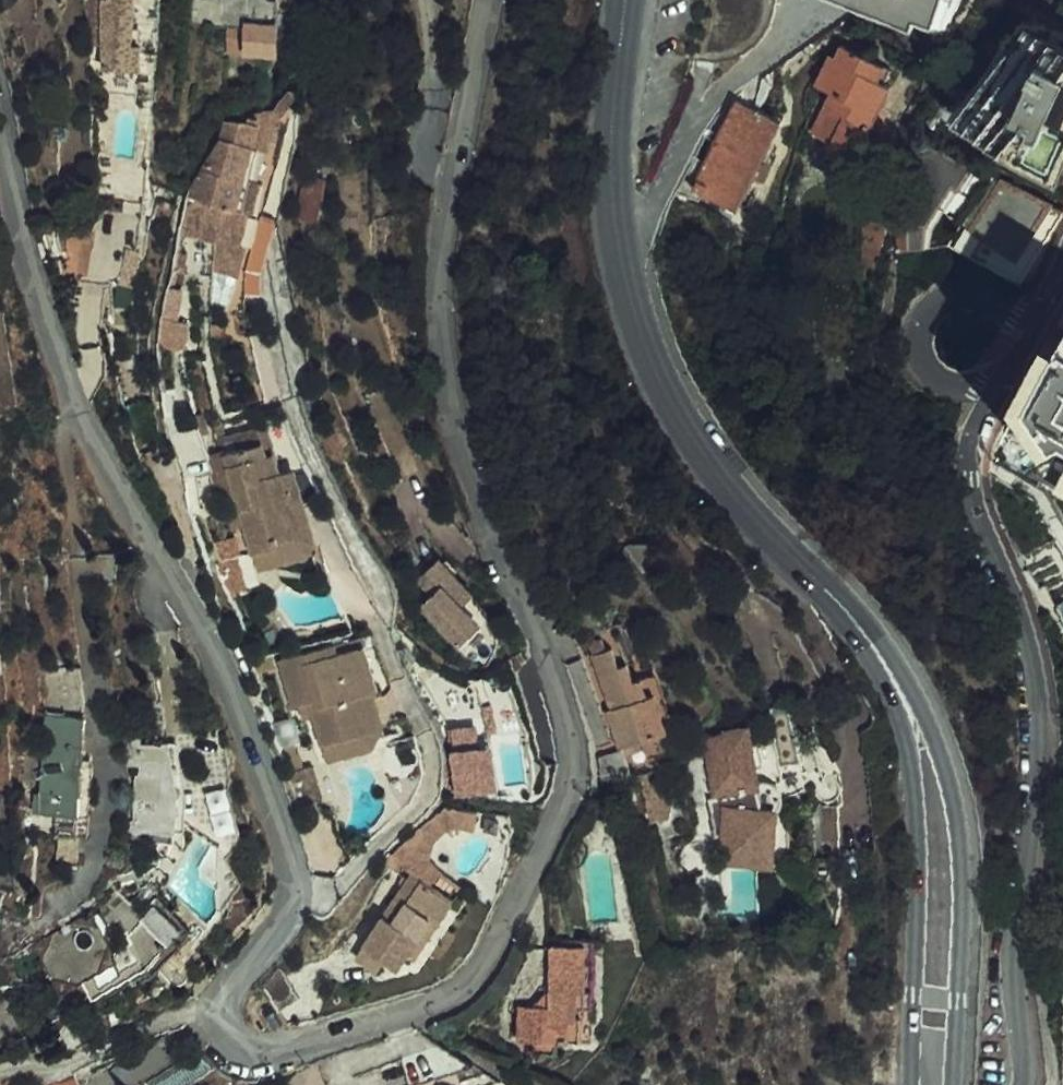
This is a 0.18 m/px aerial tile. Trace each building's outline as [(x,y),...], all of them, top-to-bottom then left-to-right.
[(70,34),(81,33),(81,56),(100,57),(100,35),(112,36),(112,0),(70,0),(70,34)] [(206,41),(223,42),(224,11),(257,11),(257,0),(180,0),(180,11),(208,11),(206,41)] [(917,8),(920,0),(894,0),(917,8)] [(1062,154),(1062,11),(1022,6),(932,120),(1049,185),(1062,154)] [(232,42),(256,42),(257,11),(224,11),(223,42),(232,42)] [(112,36),(100,35),(100,57),(118,57),(118,36),(112,36)] [(817,48),(814,47),(798,80),(810,86),(790,126),(812,135),(807,145),(843,162),(862,122),(851,117),(869,79),(862,75),(868,62),(821,38),(817,48)] [(732,104),(689,193),(736,216),(776,124),(732,104)] [(205,113),(199,135),(161,186),(190,195),(190,192),(213,200),(235,116),(210,113),(205,113)] [(909,210),(883,211),(881,246),(937,244),(973,177),(929,153),(914,180),(909,210)] [(304,174),(286,170),(278,212),(296,216),(304,174)] [(309,181),(301,218),(318,221),(325,184),(309,181)] [(999,181),(966,232),(1028,272),(1062,215),(999,181)] [(128,253),(128,221),(114,221),(114,253),(128,253)] [(63,236),(66,259),(58,261),(62,279),(83,274),(92,230),(63,236)] [(1057,312),(997,444),(1062,482),(1062,318),(1057,312)] [(194,451),(204,449),(242,439),(239,424),(191,436),(194,451)] [(204,449),(218,500),(223,519),(231,545),(280,534),(262,467),(259,467),(254,449),(246,452),(242,439),(204,449)] [(206,489),(198,463),(191,465),(198,491),(206,489)] [(262,467),(280,534),(231,545),(235,562),(296,547),(274,464),(262,467)] [(210,521),(223,519),(218,500),(205,503),(210,521)] [(456,611),(440,591),(450,582),(417,544),(395,562),(409,579),(397,590),(432,631),(456,611)] [(440,591),(456,611),(466,603),(450,582),(440,591)] [(354,684),(339,629),(327,633),(343,687),(354,684)] [(271,698),(279,696),(289,693),(294,709),(295,713),(342,709),(337,689),(343,687),(327,633),(302,641),(300,635),(257,647),(271,698)] [(589,748),(593,747),(635,731),(619,690),(612,693),(605,675),(597,678),(590,661),(582,664),(575,647),(571,648),(567,638),(553,643),(580,710),(574,712),(589,748)] [(238,663),(253,659),(250,649),(236,653),(238,663)] [(40,830),(42,831),(59,832),(67,833),(69,811),(60,811),(62,759),(50,758),(51,736),(63,737),(64,704),(57,658),(17,663),(21,705),(24,705),(20,786),(42,787),(40,830)] [(622,668),(605,675),(612,693),(619,690),(635,731),(593,747),(601,767),(643,750),(637,735),(647,731),(622,668)] [(342,709),(350,709),(343,687),(337,689),(342,709)] [(294,709),(289,693),(279,696),(284,712),(294,709)] [(346,724),(342,709),(295,713),(301,737),(346,724)] [(350,709),(342,709),(346,724),(350,738),(356,724),(350,709)] [(698,792),(738,784),(737,774),(727,721),(687,726),(696,771),(698,792)] [(346,724),(301,737),(306,751),(350,738),(346,724)] [(151,829),(162,789),(161,732),(130,731),(129,785),(119,820),(151,829)] [(437,786),(462,782),(454,740),(429,745),(437,786)] [(632,762),(612,771),(630,812),(646,805),(645,792),(632,762)] [(737,774),(738,784),(748,783),(747,775),(737,774)] [(759,783),(757,780),(753,778),(747,775),(748,783),(738,784),(740,801),(756,802),(758,799),(761,797),(761,793),(761,789),(761,786),(759,783)] [(740,801),(738,784),(698,792),(692,792),(697,830),(702,830),(704,851),(753,854),(756,802),(740,801)] [(59,853),(59,832),(42,831),(42,852),(59,853)] [(380,860),(345,922),(350,922),(360,922),(369,923),(378,925),(387,929),(395,932),(403,937),(430,888),(380,860)] [(70,908),(26,941),(50,976),(66,965),(79,986),(125,954),(144,931),(154,936),(173,911),(134,881),(120,899),(94,879),(71,909),(70,908)] [(345,922),(343,926),(349,926),(364,933),(370,942),(374,951),(377,957),(380,958),(388,944),(397,948),(403,937),(395,932),(387,929),(378,925),(369,923),(360,922),(350,922),(345,922)] [(355,937),(366,949),(367,952),(377,957),(374,951),(370,942),(364,933),(349,926),(343,926),(335,941),(349,939),(355,937)] [(125,954),(136,961),(154,936),(144,931),(125,954)] [(517,935),(517,954),(526,957),(552,960),(552,935),(517,935)] [(366,952),(367,952),(366,949),(355,937),(349,939),(335,941),(331,947),(359,963),(366,952)] [(484,1002),(499,1026),(511,1046),(515,1045),(516,1033),(535,1033),(535,1010),(543,1010),(543,994),(551,993),(552,960),(526,957),(517,954),(517,995),(484,995),(484,1002)] [(303,1000),(269,977),(256,997),(289,1020),(303,1000)] [(723,979),(723,995),(737,996),(737,979),(723,979)] [(547,1010),(543,1010),(535,1010),(535,1033),(547,1033),(547,1010)] [(399,1078),(464,1062),(444,1050),(438,1045),(433,1035),(403,1042),(391,1045),(399,1078)]
